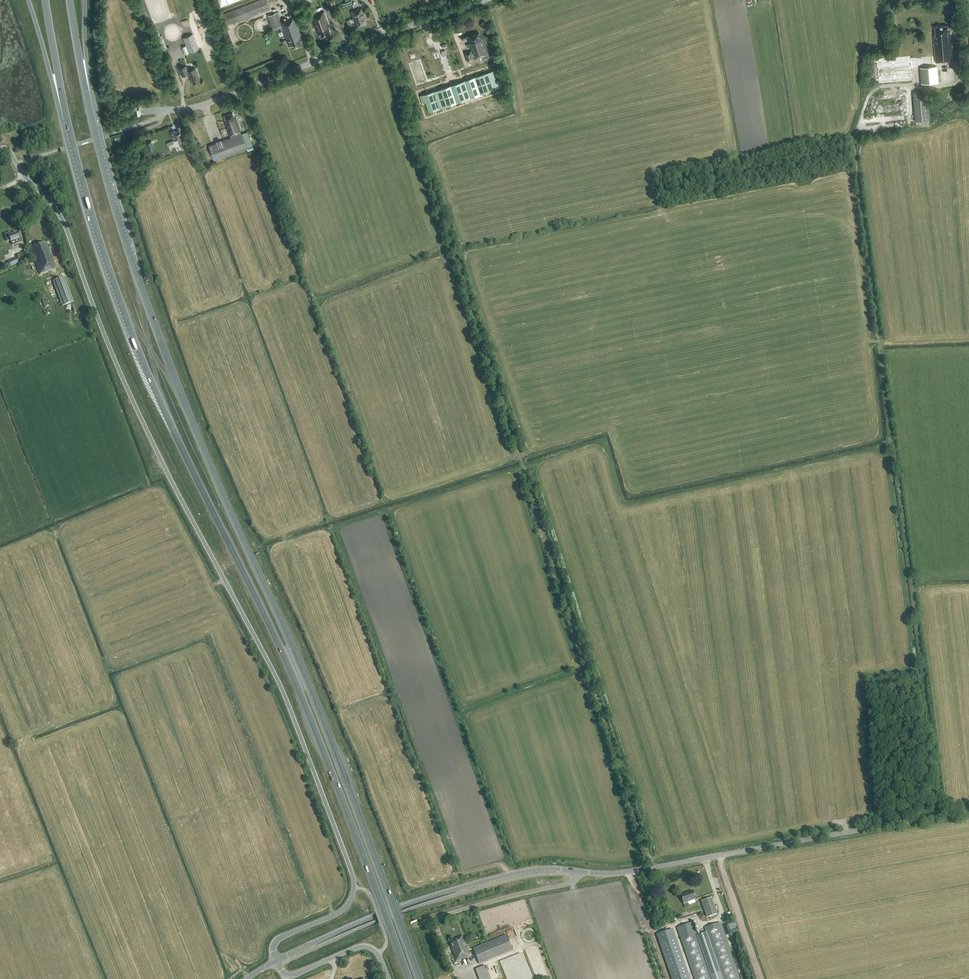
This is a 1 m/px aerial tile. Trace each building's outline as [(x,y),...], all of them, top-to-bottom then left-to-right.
[(269,9),(266,0),(258,0),(223,14),(227,25),(269,9)] [(336,7),(333,0),(327,0),(330,9),(336,7)] [(366,23),(364,18),(366,18),(362,8),(351,11),(354,20),(355,20),(357,26),(366,23)] [(330,34),(328,27),(329,26),(324,11),(311,16),(317,31),(318,30),(321,37),(330,34)] [(280,21),(277,12),(268,16),(273,29),(281,26),(287,39),(284,40),(281,41),(283,44),(286,43),(285,42),(287,41),(288,44),(290,43),(292,48),(303,44),(300,37),(302,37),(294,16),(280,21)] [(948,25),(935,26),(936,35),(934,35),(936,62),(953,61),(951,31),(949,32),(948,25)] [(480,36),(478,32),(468,35),(470,41),(469,42),(469,43),(466,44),(467,47),(470,46),(473,53),(472,53),(471,50),(465,52),(468,61),(475,59),(475,58),(478,57),(479,57),(483,56),(484,58),(487,57),(487,58),(489,57),(481,36),(480,36)] [(162,34),(157,36),(163,51),(168,49),(162,34)] [(189,52),(198,49),(192,34),(183,37),(189,52)] [(912,80),(911,67),(914,67),(914,65),(919,65),(919,57),(910,58),(910,56),(877,58),(879,83),(912,80)] [(188,71),(186,65),(179,68),(182,76),(188,73),(189,77),(190,77),(193,84),(201,80),(196,68),(188,71)] [(937,66),(921,67),(922,83),(938,82),(937,66)] [(443,88),(420,95),(422,103),(425,102),(429,111),(464,99),(463,99),(479,93),(479,94),(502,86),(499,79),(496,80),(493,70),(463,80),(464,81),(443,88)] [(944,103),(955,103),(956,90),(944,89),(944,103)] [(916,121),(930,120),(927,91),(913,92),(916,121)] [(234,118),(233,113),(224,116),(226,121),(225,121),(226,124),(225,124),(230,135),(232,134),(233,136),(209,145),(214,159),(247,147),(248,150),(254,147),(248,131),(241,133),(240,131),(241,131),(236,117),(234,118)] [(183,139),(179,130),(175,131),(175,130),(171,132),(174,140),(177,139),(178,141),(183,139)] [(182,149),(189,146),(186,138),(179,141),(182,149)] [(12,235),(10,232),(4,235),(7,242),(10,241),(11,242),(15,240),(16,244),(22,242),(20,238),(19,238),(17,233),(12,235)] [(46,245),(45,242),(30,248),(40,274),(61,266),(57,256),(52,258),(47,245),(46,245)] [(30,255),(20,259),(22,263),(32,259),(30,255)] [(10,267),(19,264),(17,258),(7,261),(10,267)] [(62,306),(74,302),(64,277),(53,281),(62,306)] [(684,904),(695,900),(692,891),(681,895),(684,904)] [(707,918),(717,914),(712,898),(701,901),(707,918)] [(677,928),(695,978),(712,978),(708,967),(692,923),(677,928)] [(696,935),(708,967),(712,978),(739,978),(731,957),(720,923),(705,928),(706,932),(696,935)] [(507,931),(509,936),(519,932),(517,927),(507,931)] [(479,964),(512,950),(506,935),(473,949),(479,964)] [(470,955),(462,937),(454,940),(453,937),(449,939),(448,940),(449,942),(450,942),(451,944),(449,945),(456,962),(466,958),(466,957),(470,955)] [(486,966),(476,970),(479,978),(490,978),(486,966)]
